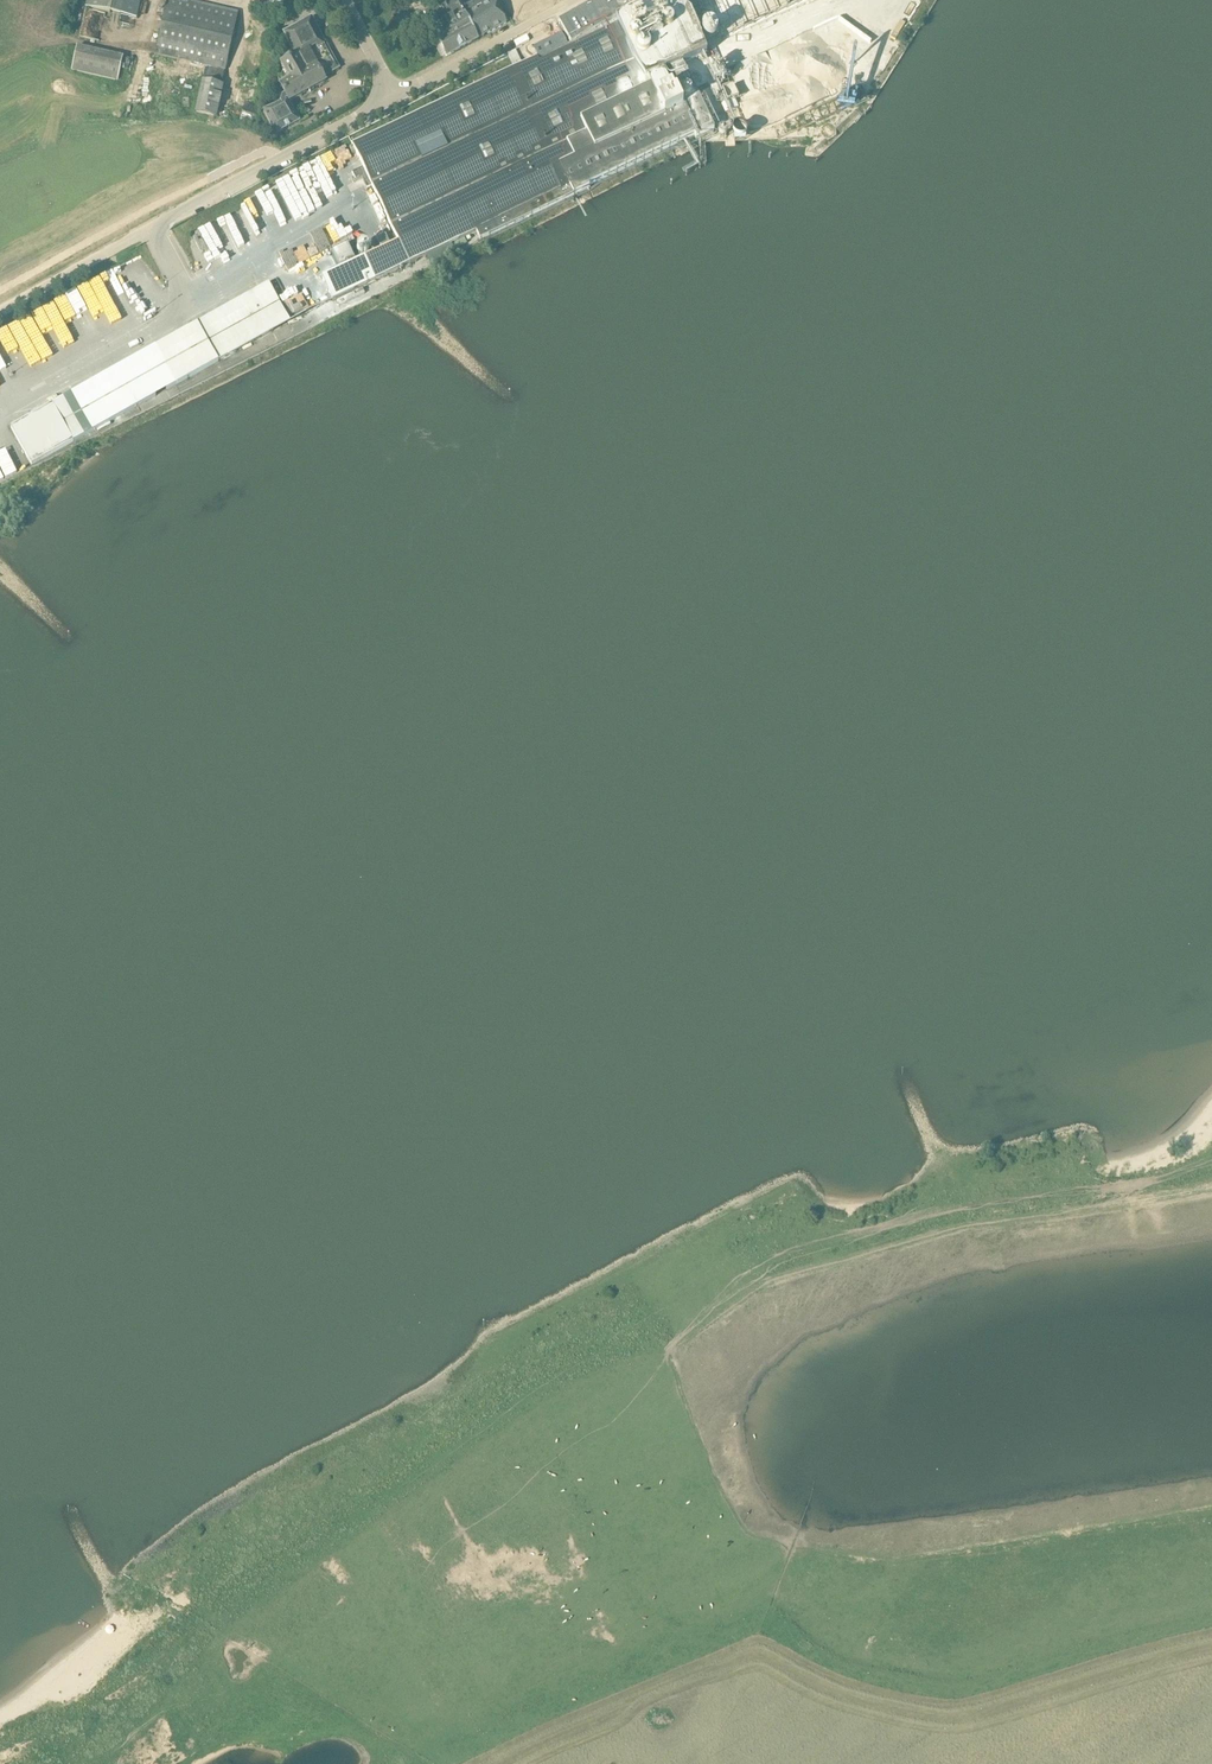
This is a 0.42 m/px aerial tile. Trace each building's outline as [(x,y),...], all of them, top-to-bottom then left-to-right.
[(85,7),(137,19),(141,0),(87,0),(85,7)] [(188,0),(167,0),(155,55),(226,71),(239,12),(188,0)] [(478,232),(482,240),(591,188),(590,186),(696,136),(697,138),(709,133),(716,130),(683,61),(698,55),(703,67),(716,61),(673,3),(656,11),(629,25),(612,0),(598,0),(565,18),(559,21),(570,45),(568,46),(562,34),(533,47),(538,58),(353,144),(364,168),(353,173),(356,180),(367,175),(400,243),(324,279),(334,301),(410,265),(478,232)] [(465,16),(463,12),(457,2),(456,0),(453,0),(443,5),(424,16),(415,0),(392,13),(403,33),(408,42),(423,34),(431,30),(435,37),(423,44),(426,49),(438,42),(447,57),(478,39),(465,16)] [(465,16),(478,39),(507,23),(495,3),(494,0),(484,0),(463,12),(465,16)] [(629,25),(656,11),(673,3),(716,61),(833,10),(828,0),(827,0),(822,2),(821,0),(612,0),(629,25)] [(306,75),(281,89),(276,92),(282,104),(288,101),(289,102),(326,82),(323,77),(339,69),(312,20),(284,35),(296,56),(306,75)] [(80,45),(74,71),(120,82),(126,56),(80,45)] [(306,75),(296,56),(281,64),(284,71),(287,75),(278,80),(280,85),(279,86),(281,89),(306,75)] [(185,89),(200,92),(196,113),(217,118),(225,86),(222,85),(224,72),(205,68),(203,80),(188,77),(185,89)] [(724,92),(728,102),(739,98),(736,89),(724,92)] [(288,101),(282,104),(264,114),(276,136),(300,123),(289,102),(288,101)] [(346,146),(270,182),(278,199),(287,195),(289,199),(306,191),(304,187),(313,183),(319,197),(333,191),(328,179),(342,173),(339,166),(353,160),(346,146)] [(339,267),(356,260),(350,245),(333,252),(339,267)] [(103,276),(91,282),(97,294),(109,288),(103,276)] [(198,324),(155,347),(177,385),(219,362),(273,332),(252,294),(198,324)] [(0,332),(0,364),(58,335),(48,315),(58,310),(56,305),(0,332)] [(73,443),(52,405),(11,428),(19,441),(33,466),(73,443)]
